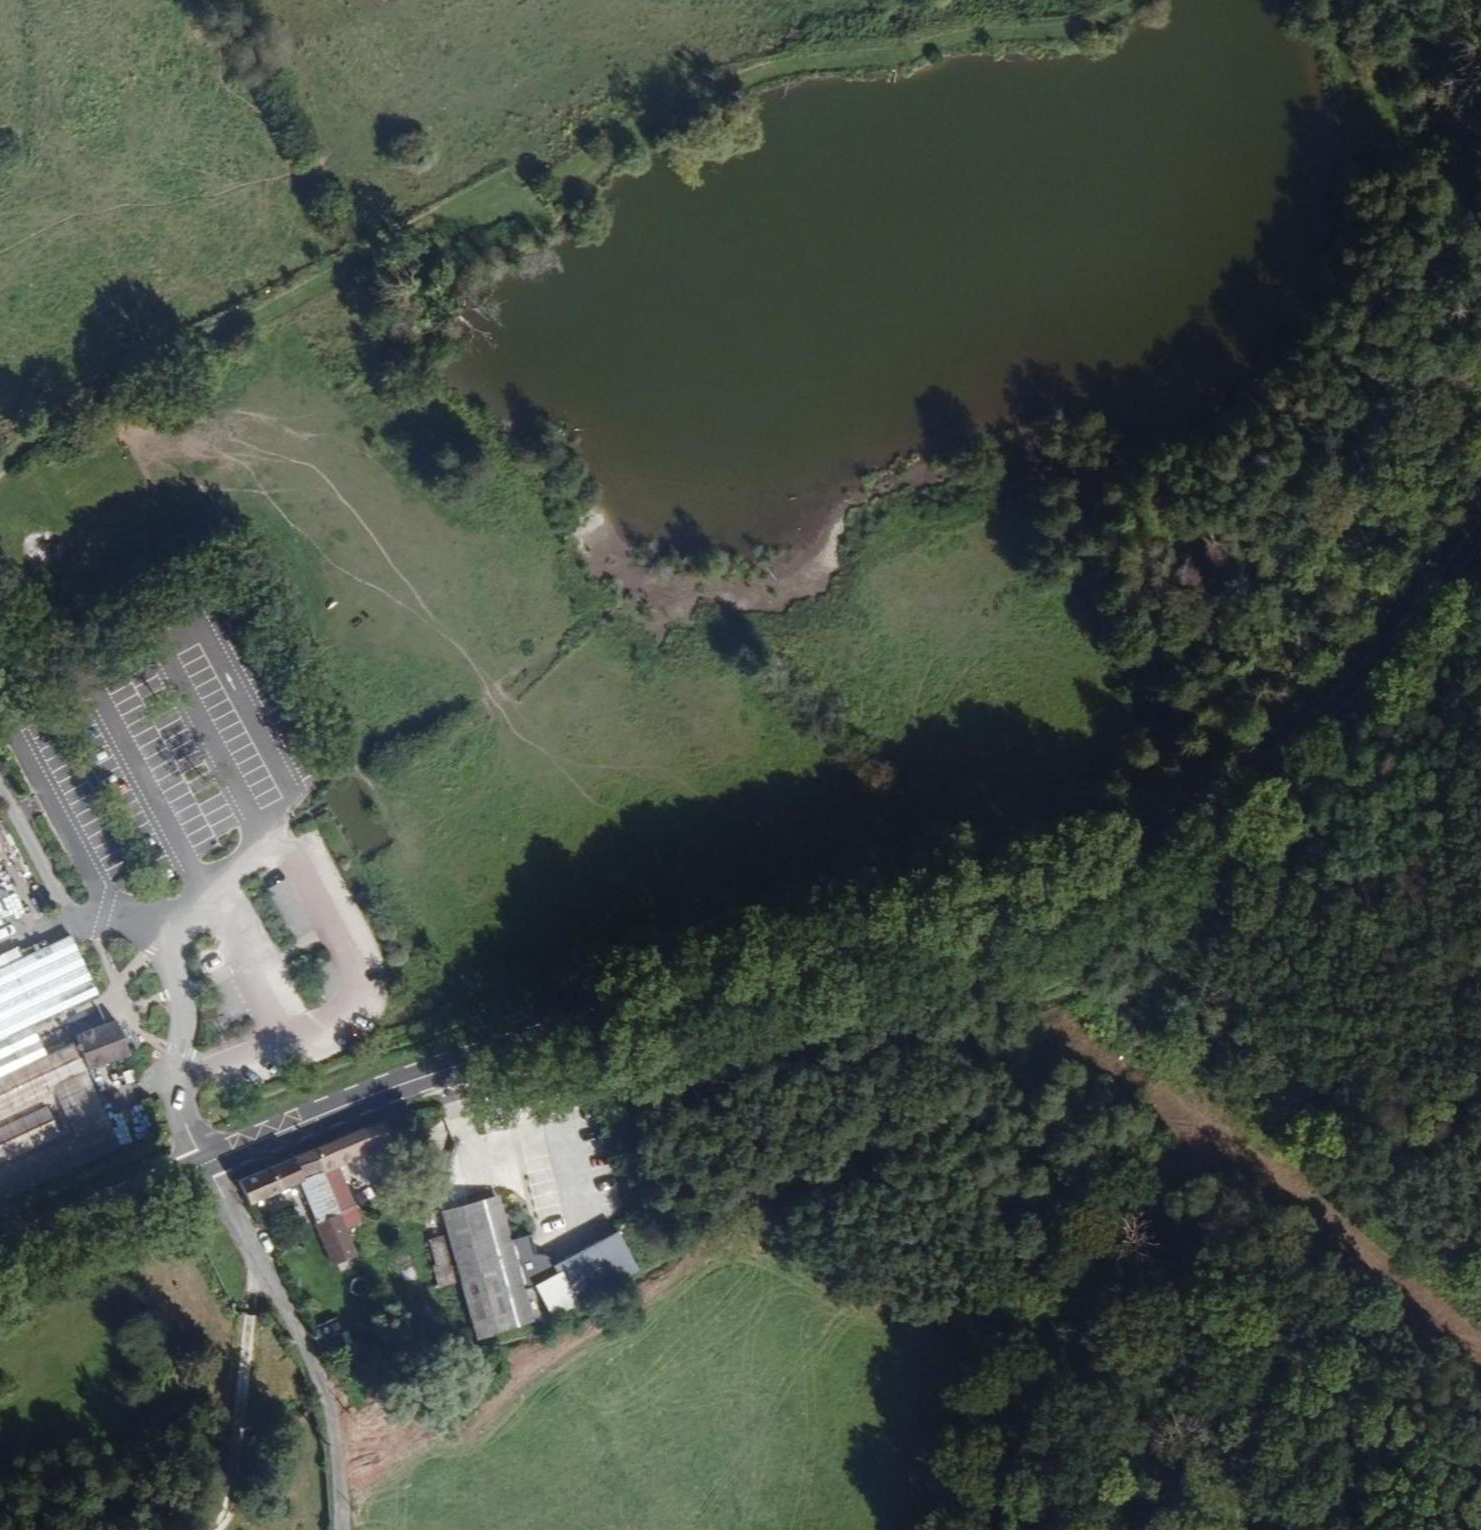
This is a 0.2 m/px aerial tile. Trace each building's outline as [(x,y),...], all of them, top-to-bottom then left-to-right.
[(85,998),(60,945),(0,973),(0,1038),(85,998)] [(114,1058),(102,1027),(63,1043),(75,1073),(114,1058)] [(12,1071),(0,1044),(0,1077),(12,1071)] [(378,1125),(310,1157),(238,1190),(249,1214),(298,1191),(336,1275),(360,1264),(339,1220),(342,1219),(355,1213),(337,1173),(389,1149),(378,1125)] [(456,1210),(440,1215),(478,1346),(492,1342),(490,1335),(534,1323),(514,1256),(521,1253),(533,1249),(527,1228),(515,1232),(508,1234),(496,1198),(456,1210)] [(571,1291),(631,1249),(606,1215),(548,1257),(554,1265),(534,1279),(554,1306),(571,1291)]
